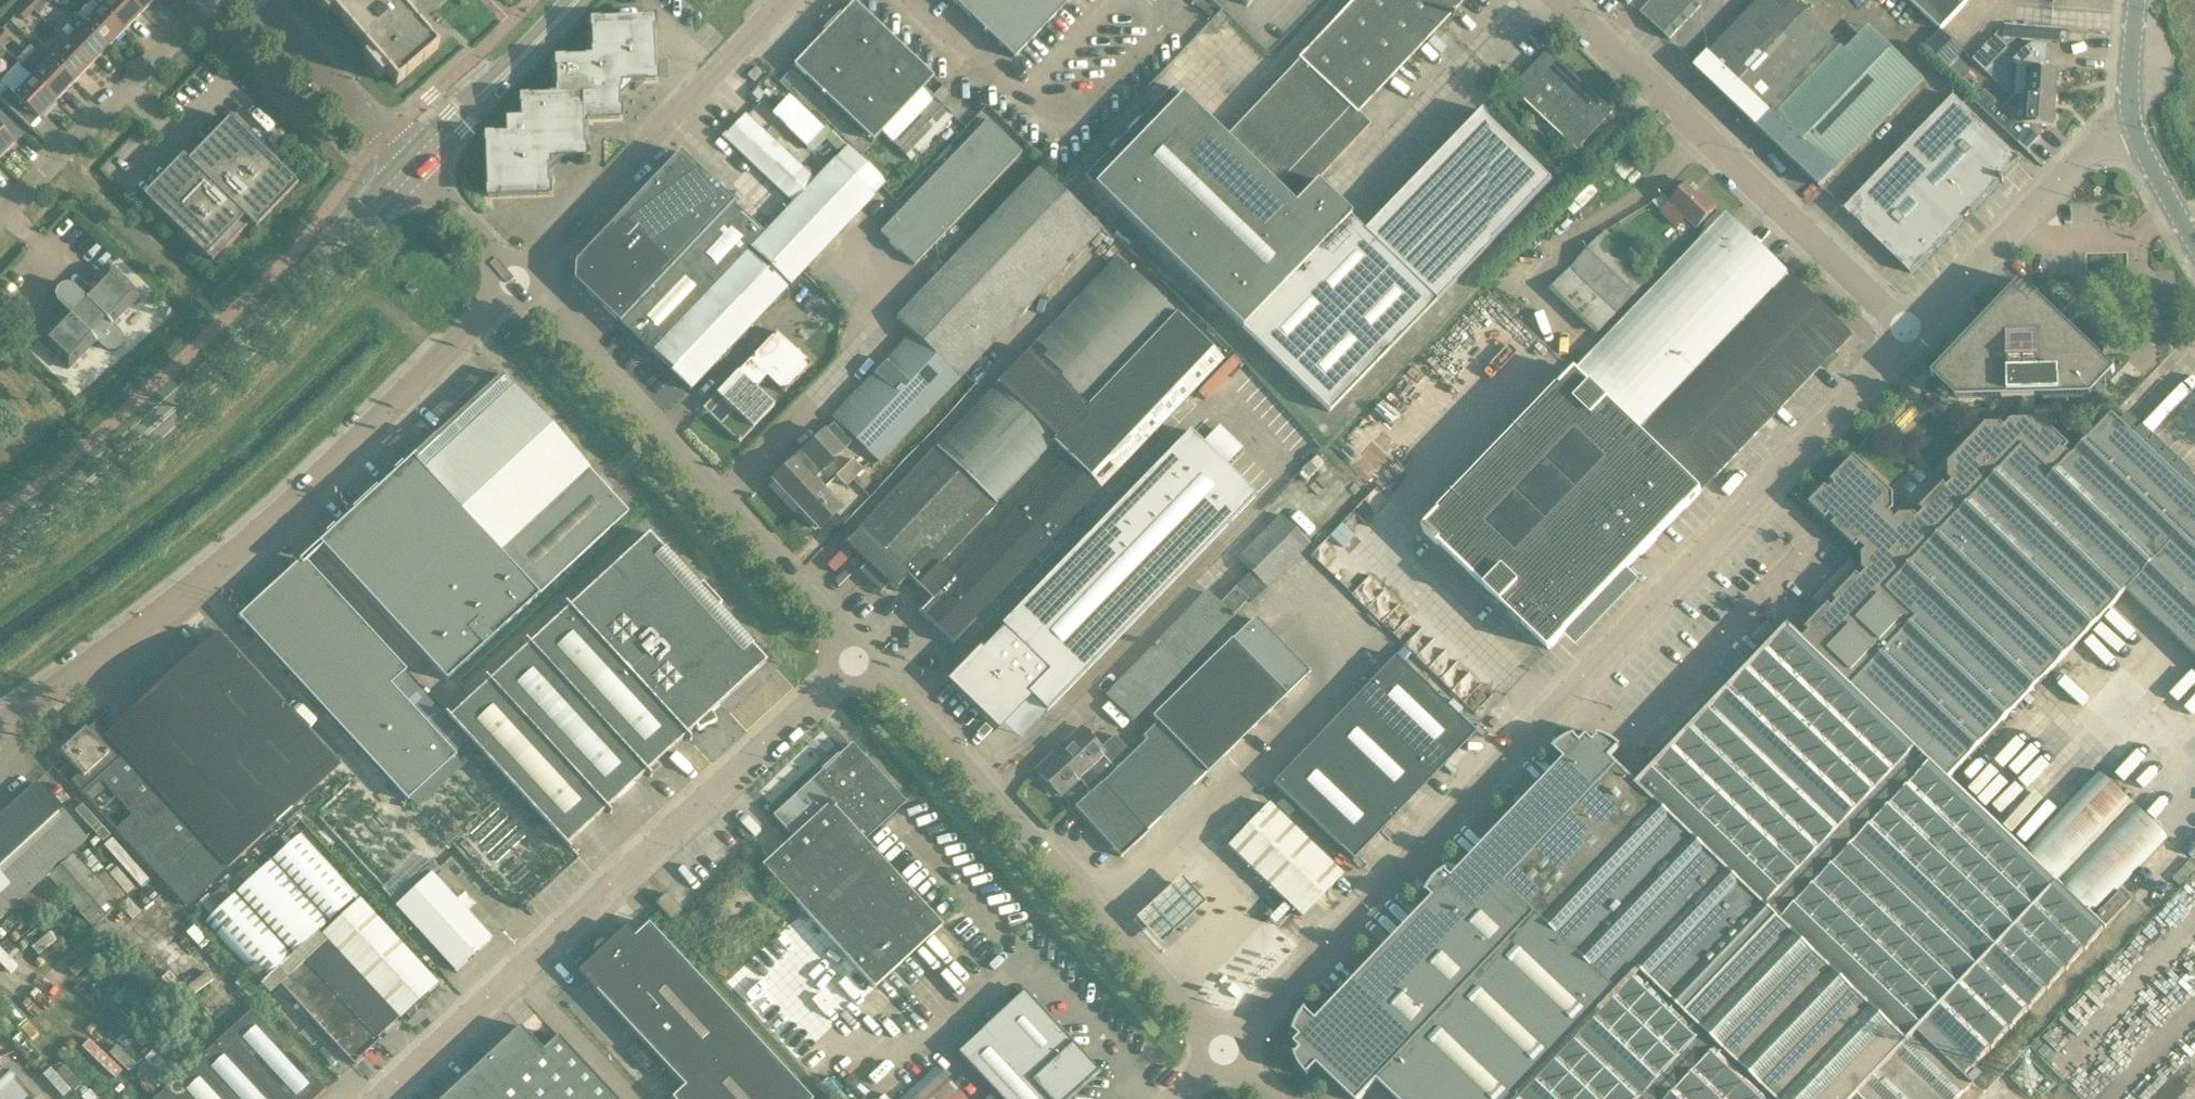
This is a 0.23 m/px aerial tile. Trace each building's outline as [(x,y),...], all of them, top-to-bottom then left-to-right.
[(26,4),(35,12),(44,2),(42,0),(30,0),(26,4)] [(101,7),(126,31),(143,14),(129,0),(108,0),(101,7)] [(143,14),(156,0),(129,0),(143,14)] [(323,2),(396,86),(438,50),(408,16),(413,11),(403,0),(326,0),(323,2)] [(1015,58),(1070,0),(953,0),(1015,58)] [(1084,181),(1333,413),(1553,180),(1480,110),(1363,232),(1347,217),(1350,214),(1316,183),(1370,125),(1357,113),(1464,0),(1356,0),(1334,23),(1225,140),(1170,89),(1084,181)] [(1220,11),(1231,0),(1208,0),(1220,11)] [(1242,9),(1251,0),(1233,0),(1242,9)] [(1640,13),(1668,40),(1706,0),(1653,0),(1640,13)] [(1838,43),(1793,0),(1760,0),(1695,68),(1758,128),(1838,43)] [(1941,31),(1970,0),(1909,0),(1941,31)] [(854,2),(794,65),(873,141),(933,77),(854,2)] [(35,12),(26,4),(17,13),(25,21),(35,12)] [(101,7),(85,24),(84,26),(108,49),(126,31),(101,7)] [(84,26),(85,24),(73,13),(55,32),(67,43),(91,66),(108,49),(84,26)] [(582,96),(583,120),(620,119),(619,91),(628,82),(655,80),(652,19),(591,22),(593,58),(556,60),(557,97),(582,96)] [(2005,25),(2004,38),(2060,43),(2062,30),(2005,25)] [(1838,43),(1758,128),(1821,188),(1924,80),(1868,26),(1845,50),(1838,43)] [(0,31),(0,46),(9,38),(1,30),(0,31)] [(91,66),(67,43),(49,61),(73,85),(91,66)] [(2027,94),(2056,97),(2058,70),(2057,69),(2057,70),(2046,69),(2048,46),(2033,44),(2023,50),(2021,53),(2021,52),(2013,61),(2019,68),(2029,68),(2027,94)] [(73,85),(49,61),(38,51),(22,68),(32,78),(33,78),(57,102),(73,85)] [(1549,51),(1512,89),(1577,151),(1613,112),(1549,51)] [(32,78),(15,96),(10,91),(8,89),(0,97),(0,99),(1,100),(31,129),(57,102),(33,78),(32,78)] [(2056,97),(2027,94),(2025,123),(2019,123),(1985,91),(1976,101),(2020,142),(2030,131),(2035,137),(2042,126),(2053,127),(2053,128),(2056,97)] [(507,135),(485,136),(487,198),(549,195),(548,167),(556,158),(584,157),(583,120),(582,96),(557,97),(520,98),(521,120),(507,121),(507,135)] [(1954,97),(1845,210),(1911,274),(2001,181),(2003,183),(2021,163),(2019,161),(2020,161),(1954,97)] [(932,98),(890,142),(911,162),(953,118),(932,98)] [(25,135),(0,111),(0,161),(25,135)] [(793,203),(815,180),(746,115),(725,137),(793,203)] [(188,161),(251,222),(250,223),(255,228),(297,185),(292,180),(294,178),(237,122),(235,125),(229,119),(188,161)] [(987,120),(879,233),(890,243),(887,245),(897,254),(900,252),(914,266),(1022,153),(987,120)] [(793,203),(764,234),(751,248),(788,286),(873,196),(885,184),(825,127),(800,152),(814,153),(826,141),(839,154),(815,180),(793,203)] [(619,324),(733,203),(680,153),(575,263),(574,281),(619,324)] [(188,161),(182,156),(142,197),(211,264),(212,263),(211,262),(250,223),(251,222),(188,161)] [(1103,229),(1055,183),(1039,168),(897,319),(912,333),(832,418),(880,463),(1103,229)] [(1664,194),(1652,202),(1663,212),(1662,213),(1677,227),(1685,218),(1697,229),(1718,208),(1691,183),(1672,202),(1664,194)] [(733,203),(619,324),(617,325),(619,327),(621,325),(650,353),(649,354),(688,391),(788,286),(751,248),(764,234),(734,206),(736,204),(734,202),(733,203)] [(1637,432),(1788,275),(1725,215),(1574,372),(1637,432)] [(1605,230),(1551,288),(1598,333),(1653,275),(1605,230)] [(846,542),(845,543),(866,563),(859,571),(881,592),(888,584),(895,591),(897,590),(896,589),(908,575),(919,587),(1054,443),(1068,457),(921,613),(920,612),(918,613),(951,645),(1223,360),(1116,259),(1047,332),(998,384),(936,448),(847,542),(846,542)] [(65,312),(37,341),(68,371),(95,343),(106,353),(107,353),(110,353),(115,352),(118,350),(120,348),(122,345),(123,342),(123,339),(121,334),(112,324),(140,296),(109,266),(81,295),(72,287),(56,304),(65,312)] [(1852,337),(1788,275),(1637,432),(1701,493),(1755,437),(1824,366),(1827,370),(1839,357),(1836,354),(1852,337)] [(1294,1033),(1295,1034),(1295,1033),(1300,1038),(1294,1044),(1301,1050),(1296,1055),(1296,1054),(1294,1055),(1295,1057),(1297,1062),(1298,1064),(1300,1068),(1301,1070),(1304,1073),(1305,1075),(1308,1078),(1318,1067),(1352,1098),(1361,1098),(1378,1082),(1396,1098),(1959,1098),(1972,1086),(1973,1086),(1974,1085),(1965,1076),(2104,931),(2105,932),(2107,931),(2104,929),(2131,901),(2120,892),(2095,919),(2093,918),(2168,838),(2099,772),(2023,851),(1948,779),(2127,591),(2194,656),(2194,495),(2112,415),(2072,456),(2066,451),(2069,447),(2046,425),(2041,427),(2036,422),(2035,398),(2091,397),(2115,371),(2021,281),(1931,376),(1956,401),(2022,399),(2023,420),(2011,420),(2005,427),(2001,424),(1986,425),(1948,464),(1948,480),(1952,483),(1947,488),(1943,484),(1920,509),(1923,513),(1918,518),(1915,515),(1899,515),(1895,519),(1890,514),(1894,510),(1894,495),(1855,458),(1831,482),(1834,485),(1829,491),(1825,487),(1809,505),(1826,520),(1830,516),(1836,522),(1832,526),(1856,549),(1860,545),(1866,551),(1862,554),(1862,570),(1866,573),(1861,578),(1857,575),(1833,600),(1837,603),(1832,608),(1828,605),(1805,630),(1808,633),(1803,639),(1789,626),(1637,785),(1610,758),(1619,750),(1621,748),(1617,745),(1614,743),(1611,741),(1609,740),(1604,738),(1601,737),(1598,736),(1597,739),(1593,743),(1587,737),(1580,744),(1577,740),(1576,739),(1575,737),(1571,738),(1569,739),(1565,741),(1563,743),(1560,745),(1558,747),(1556,750),(1555,752),(1555,753),(1556,752),(1564,760),(1452,879),(1447,874),(1448,873),(1447,871),(1444,873),(1440,876),(1437,878),(1435,880),(1432,884),(1430,887),(1427,891),(1425,894),(1427,895),(1428,894),(1433,899),(1317,1020),(1306,1010),(1304,1012),(1302,1015),(1299,1019),(1297,1022),(1295,1027),(1294,1030),(1294,1033)] [(755,389),(766,377),(784,393),(811,365),(776,332),(702,409),(739,444),(774,406),(755,389)] [(1701,493),(1637,432),(1574,372),(1438,513),(1439,514),(1423,530),(1425,531),(1423,532),(1438,546),(1440,545),(1549,650),(1550,649),(1551,649),(1701,493)] [(503,382),(322,549),(445,683),(542,593),(628,513),(503,382)] [(824,432),(772,481),(818,530),(841,510),(812,480),(843,452),(842,451),(851,444),(833,425),(824,432)] [(1003,628),(951,681),(998,726),(1029,695),(1047,712),(1256,496),(1189,431),(1000,626),(1003,628)] [(853,460),(836,476),(846,487),(863,470),(853,460)] [(1266,587),(1309,543),(1280,514),(1280,515),(1237,558),(1250,571),(1266,587)] [(649,534),(449,718),(567,846),(696,727),(698,731),(716,722),(712,712),(766,662),(717,609),(721,605),(702,584),(698,587),(649,534)] [(857,556),(850,562),(855,567),(861,561),(857,556)] [(305,563),(240,622),(409,804),(457,760),(392,689),(408,674),(305,563)] [(1207,591),(1105,696),(1132,723),(1232,619),(1236,616),(1234,614),(1247,601),(1235,588),(1220,604),(1207,591)] [(1263,625),(1254,616),(1231,639),(1240,648),(1263,625)] [(134,815),(117,832),(186,907),(340,766),(219,635),(109,736),(96,722),(87,731),(90,734),(90,735),(108,755),(92,770),(134,815)] [(1121,857),(1148,832),(1147,831),(1206,772),(1207,773),(1286,695),(1240,648),(1231,639),(1152,717),(1157,722),(1142,737),(1145,740),(1131,754),(1091,793),(1075,808),(1120,856),(1121,857)] [(1395,656),(1313,741),(1394,819),(1475,733),(1395,656)] [(1494,717),(1488,724),(1493,729),(1500,723),(1494,717)] [(1082,728),(1036,771),(1060,796),(1078,779),(1091,793),(1131,754),(1115,736),(1101,749),(1082,728)] [(134,815),(92,770),(108,755),(90,735),(90,734),(87,731),(85,729),(60,752),(80,773),(71,782),(117,832),(134,815)] [(1313,741),(1272,784),(1353,861),(1394,819),(1313,741)] [(793,837),(762,866),(874,989),(942,926),(864,840),(904,803),(852,746),(839,757),(838,755),(821,770),(823,772),(774,816),(793,837)] [(22,900),(33,912),(58,889),(94,929),(118,905),(72,854),(87,840),(36,785),(0,818),(0,921),(22,900)] [(1268,804),(1227,847),(1302,918),(1342,876),(1268,804)] [(300,836),(206,920),(262,983),(356,897),(300,836)] [(432,874),(396,908),(454,971),(491,937),(432,874)] [(1205,903),(1181,878),(1136,920),(1160,946),(1205,903)] [(666,894),(655,904),(671,922),(682,911),(666,894)] [(438,986),(360,901),(321,936),(327,943),(279,986),(352,1065),(378,1042),(376,1039),(399,1019),(401,1021),(438,986)] [(577,972),(684,1087),(671,1098),(811,1098),(648,924),(633,937),(625,928),(577,972)] [(957,1052),(1000,1098),(1068,1098),(1077,1091),(1097,1072),(1023,993),(1003,1011),(981,1029),(957,1052)] [(194,1064),(226,1098),(316,1098),(324,1092),(304,1070),(286,1050),(251,1012),(194,1064)] [(558,1037),(542,1051),(519,1027),(442,1098),(616,1098),(558,1037)] [(157,1098),(226,1098),(194,1064),(157,1098)] [(897,1098),(963,1098),(932,1067),(897,1098)] [(0,1071),(0,1098),(33,1098),(6,1069),(0,1071)]
